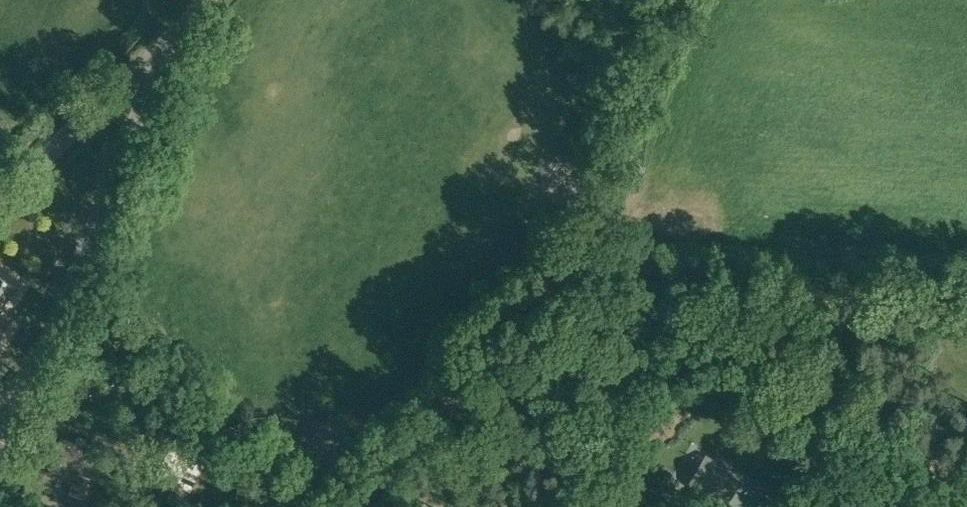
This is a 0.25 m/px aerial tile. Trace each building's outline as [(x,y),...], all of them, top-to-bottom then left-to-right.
[(17,287),(0,274),(0,309),(17,287)] [(12,323),(0,314),(0,339),(12,323)] [(209,453),(177,437),(158,472),(190,489),(193,484),(195,485),(197,481),(196,480),(199,475),(198,475),(209,453)] [(81,497),(89,478),(78,473),(88,448),(64,438),(56,458),(53,457),(47,471),(74,482),(70,492),(81,497)] [(708,457),(696,479),(708,487),(705,493),(723,503),(739,476),(708,457)] [(764,493),(756,506),(774,506),(777,501),(764,493)]
